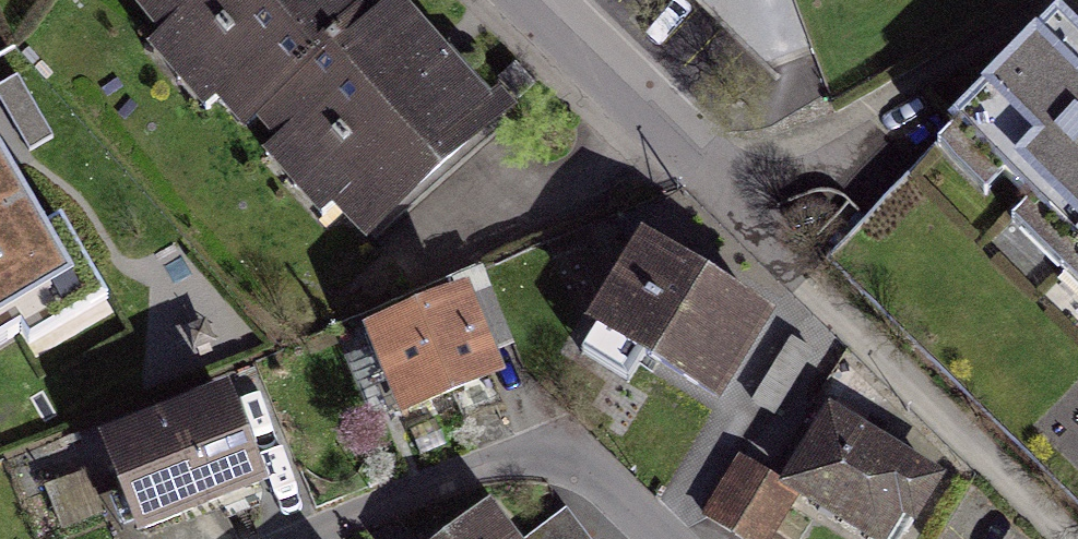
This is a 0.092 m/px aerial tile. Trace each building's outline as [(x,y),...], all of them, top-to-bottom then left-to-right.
[(257,100),(368,0),(152,0),(247,108),(257,100)] [(257,100),(372,231),(498,122),(441,57),(391,0),(368,0),(257,100)] [(1065,11),(934,144),(1077,285),(1077,24),(1065,11)] [(0,145),(0,311),(20,300),(32,322),(99,285),(63,218),(45,228),(0,145)] [(773,298),(649,226),(592,323),(716,395),(773,298)] [(370,337),(405,426),(497,390),(462,301),(370,337)] [(109,448),(145,538),(260,494),(224,403),(109,448)] [(940,469),(832,406),(790,476),(885,532),(902,503),(915,511),(940,469)] [(434,538),(515,538),(486,501),(434,538)]
